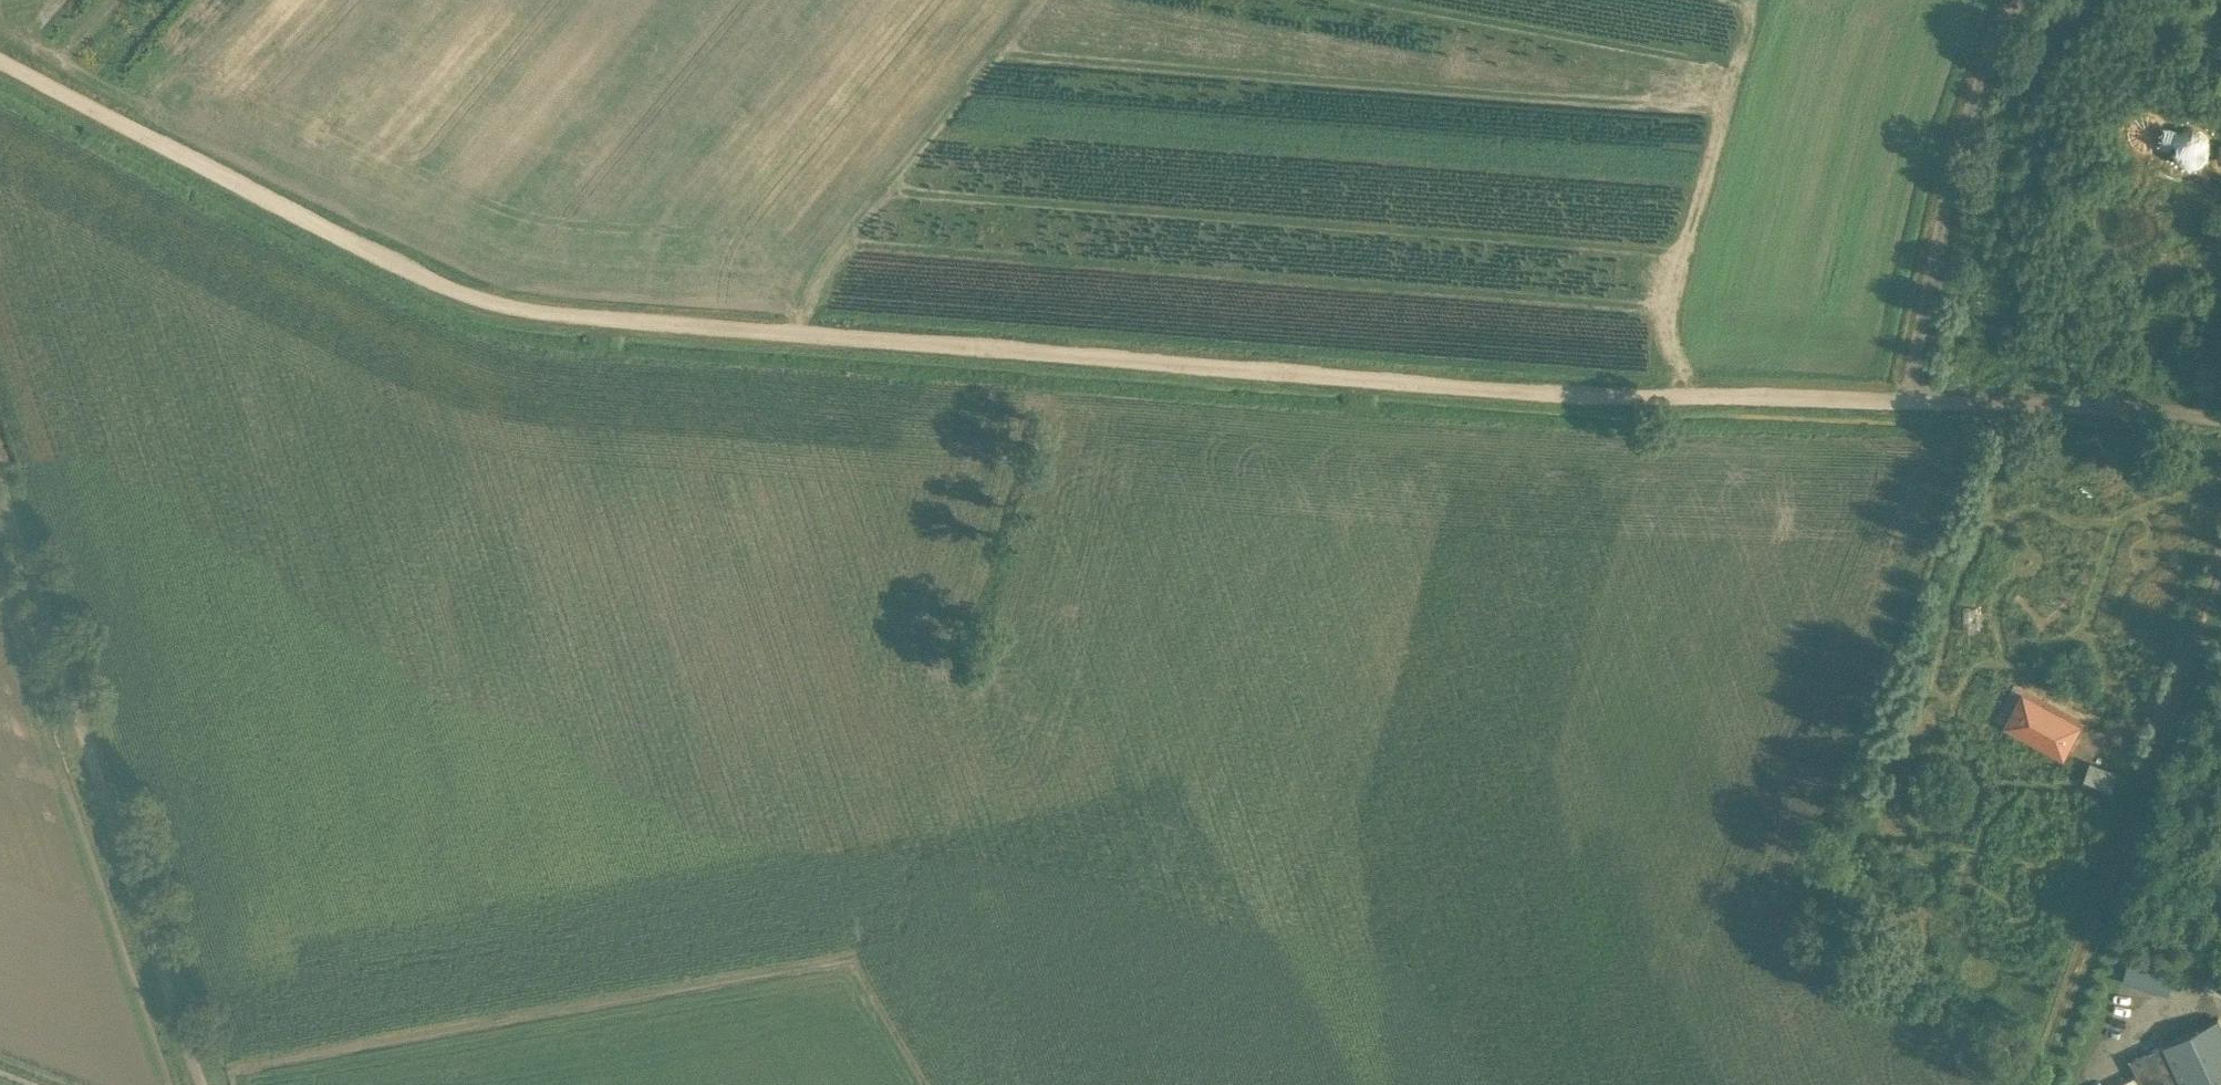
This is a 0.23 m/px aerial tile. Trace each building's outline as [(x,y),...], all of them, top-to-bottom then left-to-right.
[(2169,135),(2167,145),(2174,146),(2175,152),(2179,158),(2185,163),(2192,164),(2199,163),(2205,159),(2209,153),(2211,146),(2209,139),(2206,133),(2200,129),(2193,127),(2185,128),(2180,132),(2175,127),(2169,135)] [(2086,700),(2086,699),(2076,693),(2047,682),(2036,680),(2035,680),(2034,680),(2034,681),(2033,681),(2028,691),(2025,702),(2025,703),(2026,704),(2026,705),(2036,710),(2065,722),(2076,724),(2077,724),(2078,724),(2078,723),(2079,723),(2085,713),(2087,702),(2087,701),(2087,700),(2086,700)] [(2097,736),(2090,754),(2118,765),(2125,747),(2097,736)] [(2112,791),(2120,769),(2092,759),(2083,781),(2112,791)] [(2174,973),(2127,962),(2123,980),(2170,992),(2174,973)] [(2219,1016),(2130,1059),(2137,1074),(2113,1084),(2220,1084),(2220,1020),(2219,1016)]
